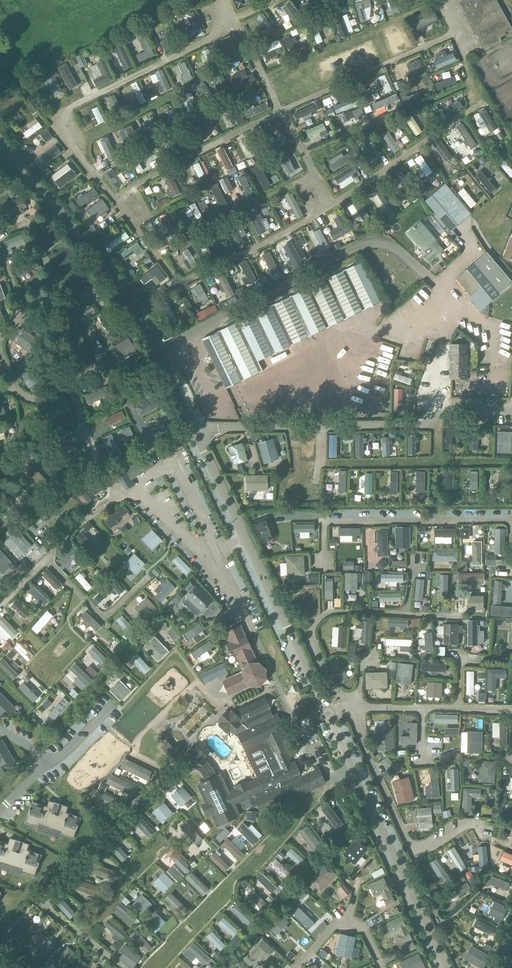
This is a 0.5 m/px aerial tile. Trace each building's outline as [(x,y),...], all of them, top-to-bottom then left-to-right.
[(355,4),(361,23),(367,21),(364,10),(372,7),(369,0),(367,0),(355,4)] [(393,14),(405,10),(402,0),(389,0),(393,14)] [(464,4),(468,11),(465,13),(471,24),(473,23),(479,33),(477,35),(479,39),(481,38),(482,40),(480,41),(496,33),(499,38),(511,31),(511,29),(496,0),(471,0),(464,4)] [(294,24),(301,19),(287,1),(280,6),(290,19),(282,26),(285,31),(294,24)] [(188,38),(202,31),(193,12),(186,15),(192,28),(184,31),(188,38)] [(260,16),(257,18),(262,24),(259,26),(263,31),(265,30),(268,34),(271,32),(274,30),(263,14),(260,16)] [(341,21),(334,24),(342,44),(349,41),(341,21)] [(320,24),(310,28),(317,44),(322,42),(318,31),(322,29),(320,24)] [(165,52),(177,46),(170,30),(164,32),(167,39),(161,42),(165,52)] [(140,62),(154,55),(146,36),(139,39),(144,52),(137,56),(140,62)] [(289,36),(282,39),(291,57),(298,53),(293,44),(297,42),(295,38),(291,40),(289,36)] [(278,41),(259,50),(261,56),(275,50),(277,55),(282,52),(279,48),(281,47),(278,41)] [(122,44),(115,47),(125,70),(133,67),(122,44)] [(228,49),(221,52),(225,61),(243,54),(241,48),(229,53),(228,49)] [(350,56),(355,70),(374,62),(369,49),(350,56)] [(436,61),(434,62),(437,70),(456,61),(453,54),(441,59),(440,56),(435,58),(436,61)] [(224,63),(226,67),(243,61),(241,57),(224,63)] [(409,81),(426,73),(419,59),(413,62),(416,69),(406,74),(409,81)] [(97,88),(114,80),(104,60),(97,63),(103,76),(94,80),(97,88)] [(65,64),(57,68),(69,91),(77,86),(65,64)] [(316,71),(322,85),(333,81),(327,67),(316,71)] [(168,91),(171,89),(162,71),(158,71),(156,74),(160,84),(157,86),(160,92),(163,91),(164,92),(168,91)] [(220,72),(214,75),(219,85),(216,87),(219,94),(221,93),(223,92),(226,98),(231,95),(220,72)] [(239,76),(232,80),(234,84),(232,85),(235,91),(255,80),(252,74),(241,80),(239,76)] [(392,90),(386,75),(383,76),(379,78),(384,88),(380,89),(382,94),(392,90)] [(141,104),(146,102),(136,82),(131,85),(138,99),(135,101),(137,106),(141,104)] [(405,92),(400,94),(402,99),(402,100),(405,106),(421,99),(418,93),(408,97),(405,92)] [(58,94),(52,98),(57,105),(63,102),(58,94)] [(343,103),(334,107),(337,114),(358,105),(355,96),(342,101),(343,103)] [(466,98),(441,110),(444,117),(469,106),(466,98)] [(187,102),(182,104),(189,120),(195,117),(187,102)] [(267,102),(244,112),(247,119),(270,109),(267,102)] [(236,105),(230,108),(235,119),(231,121),(233,125),(237,123),(238,126),(244,122),(236,105)] [(313,105),(294,114),(297,120),(303,117),(304,120),(310,117),(309,114),(316,111),(313,105)] [(174,106),(164,110),(171,127),(182,122),(174,106)] [(370,113),(367,115),(369,121),(386,114),(383,107),(377,110),(375,106),(368,109),(370,113)] [(354,110),(336,118),(338,123),(344,121),(345,123),(350,121),(351,122),(358,120),(356,116),(354,110)] [(481,118),(478,121),(481,126),(485,124),(490,133),(497,129),(485,110),(482,112),(479,114),(481,118)] [(157,135),(162,133),(152,115),(147,117),(153,127),(150,129),(152,133),(155,132),(157,135)] [(412,122),(405,125),(414,144),(420,141),(412,122)] [(27,138),(42,127),(39,123),(29,130),(26,126),(21,129),(24,133),(24,134),(27,138)] [(136,146),(142,143),(132,124),(127,127),(133,138),(130,140),(133,146),(136,144),(136,146)] [(323,124),(306,131),(309,138),(319,133),(321,137),(328,134),(323,124)] [(462,124),(456,128),(465,141),(463,142),(466,147),(468,146),(471,150),(477,146),(462,124)] [(458,143),(459,143),(454,134),(441,142),(457,168),(469,161),(458,143)] [(248,144),(244,145),(247,151),(251,149),(253,155),(260,152),(251,135),(245,138),(248,144)] [(270,142),(267,144),(270,150),(287,142),(284,135),(273,141),(271,136),(267,137),(270,142)] [(378,140),(386,159),(395,155),(388,136),(378,140)] [(364,141),(357,145),(368,164),(375,160),(369,151),(373,149),(371,146),(368,148),(364,141)] [(106,163),(113,161),(105,142),(98,145),(106,163)] [(340,147),(324,156),(328,162),(337,156),(339,160),(344,157),(342,154),(343,153),(340,147)] [(220,149),(217,151),(227,170),(230,170),(233,167),(224,148),(220,149)] [(55,152),(33,163),(37,171),(59,159),(55,152)] [(285,156),(280,160),(289,175),(294,172),(291,165),(294,163),(290,156),(286,158),(285,156)] [(8,176),(0,159),(0,180),(8,176)] [(130,167),(137,180),(157,170),(152,160),(137,167),(135,164),(130,167)] [(420,162),(413,166),(425,184),(431,180),(420,162)] [(353,165),(334,178),(338,184),(351,176),(352,178),(354,177),(356,178),(359,176),(357,172),(353,165)] [(59,182),(63,187),(81,173),(77,167),(64,178),(61,174),(56,178),(59,181),(59,182)] [(197,185),(204,184),(201,171),(194,172),(197,185)] [(260,173),(253,177),(261,193),(268,189),(260,173)] [(173,197),(180,194),(172,177),(165,181),(170,191),(167,193),(169,198),(173,196),(173,197)] [(482,179),(477,183),(482,191),(488,188),(482,179)] [(404,201),(411,199),(404,181),(397,184),(404,201)] [(217,184),(210,187),(222,211),(228,208),(217,184)] [(446,184),(438,190),(425,202),(434,213),(431,215),(454,242),(459,238),(453,230),(472,214),(446,184)] [(247,206),(252,204),(246,186),(240,188),(247,206)] [(380,186),(374,190),(379,199),(376,200),(380,206),(383,204),(383,205),(389,201),(380,186)] [(79,192),(72,198),(76,203),(83,197),(79,192)] [(5,218),(27,207),(22,198),(0,209),(5,218)] [(102,199),(86,210),(94,221),(109,210),(102,199)] [(200,222),(204,220),(195,204),(190,206),(196,218),(193,220),(199,231),(203,229),(200,222)] [(266,210),(260,213),(263,221),(269,218),(266,210)] [(257,214),(249,218),(258,236),(266,232),(257,214)] [(498,214),(482,227),(489,235),(505,222),(498,214)] [(339,228),(330,233),(334,241),(350,232),(341,215),(334,219),(337,226),(339,228)] [(168,217),(163,221),(167,228),(164,230),(168,236),(171,234),(174,238),(179,235),(168,217)] [(33,220),(27,225),(33,233),(39,229),(33,220)] [(325,231),(332,228),(329,221),(322,224),(325,231)] [(435,241),(436,240),(421,222),(408,233),(418,246),(419,245),(424,250),(424,249),(428,254),(425,256),(429,262),(443,250),(435,241)] [(235,224),(228,228),(238,248),(245,244),(235,224)] [(100,236),(103,240),(116,233),(114,228),(100,236)] [(121,232),(103,244),(111,256),(129,243),(121,232)] [(320,235),(324,241),(329,239),(326,233),(320,235)] [(318,235),(313,238),(321,254),(327,251),(318,235)] [(137,256),(143,251),(137,243),(121,254),(125,260),(135,253),(137,256)] [(77,255),(69,244),(52,257),(61,268),(77,255)] [(197,249),(204,267),(211,264),(203,246),(197,249)] [(289,266),(295,263),(286,248),(281,251),(289,266)] [(189,269),(197,264),(188,250),(183,253),(188,260),(184,262),(189,269)] [(456,279),(471,296),(468,298),(481,313),(488,317),(490,304),(500,295),(500,294),(511,284),(511,282),(487,253),(456,279)] [(263,259),(271,281),(277,279),(270,257),(263,259)] [(35,260),(15,270),(19,277),(39,267),(35,260)] [(246,261),(240,264),(247,278),(243,281),(245,286),(250,284),(256,281),(246,261)] [(226,389),(245,380),(263,371),(258,362),(381,302),(361,262),(202,339),(226,389)] [(157,266),(140,278),(144,285),(155,277),(160,283),(166,278),(157,266)] [(224,273),(217,276),(223,288),(220,289),(222,292),(224,291),(228,298),(235,295),(224,273)] [(208,295),(213,305),(221,302),(216,291),(208,295)] [(55,299),(43,304),(48,318),(61,312),(55,299)] [(224,315),(232,311),(229,306),(221,310),(224,315)] [(111,308),(99,316),(107,329),(120,321),(111,308)] [(409,308),(407,313),(415,316),(417,311),(409,308)] [(175,324),(165,309),(158,313),(164,323),(165,322),(169,328),(175,324)] [(464,320),(468,316),(461,311),(458,315),(464,320)] [(408,329),(413,318),(403,314),(398,324),(408,329)] [(510,327),(511,322),(497,317),(495,323),(510,327)] [(352,340),(368,327),(362,321),(347,333),(352,340)] [(382,330),(388,337),(396,329),(390,323),(382,330)] [(456,333),(462,336),(466,328),(455,323),(452,328),(458,331),(456,333)] [(30,352),(38,339),(24,330),(16,343),(30,352)] [(343,331),(323,340),(327,348),(346,339),(343,331)] [(466,340),(471,334),(467,331),(462,337),(466,340)] [(81,335),(75,339),(83,357),(90,354),(81,335)] [(472,335),(468,342),(472,345),(474,343),(479,346),(482,340),(472,335)] [(129,338),(115,346),(124,359),(137,350),(129,338)] [(417,355),(419,346),(408,344),(406,353),(417,355)] [(450,345),(450,381),(467,381),(467,345),(450,345)] [(335,356),(342,352),(339,347),(332,351),(335,356)] [(313,348),(299,359),(303,365),(317,354),(313,348)] [(59,355),(46,360),(51,374),(64,369),(59,355)] [(42,381),(35,367),(22,374),(29,387),(42,381)] [(499,377),(497,382),(508,386),(509,381),(499,377)] [(410,393),(412,387),(395,381),(393,387),(410,393)] [(110,395),(106,387),(85,397),(89,405),(110,395)] [(347,407),(355,403),(349,389),(341,393),(347,407)] [(334,395),(328,398),(336,413),(342,410),(334,395)] [(63,396),(41,406),(45,414),(67,404),(63,396)] [(163,404),(159,396),(137,408),(140,415),(163,404)] [(209,427),(229,419),(226,411),(215,416),(212,410),(203,413),(209,427)] [(106,419),(109,425),(125,418),(121,412),(106,419)] [(164,423),(143,433),(146,440),(167,430),(164,423)] [(127,448),(136,445),(129,427),(120,431),(127,448)] [(460,437),(461,430),(445,430),(445,448),(452,448),(452,437),(460,437)] [(511,452),(511,432),(497,432),(497,452),(511,452)] [(110,456),(119,452),(112,435),(103,439),(110,456)] [(314,461),(314,441),(300,441),(300,461),(314,461)] [(233,465),(248,461),(243,443),(228,447),(233,465)] [(69,476),(87,469),(79,446),(71,448),(77,464),(67,468),(69,476)] [(355,459),(362,458),(362,447),(354,448),(355,459)] [(138,457),(125,464),(123,462),(113,468),(126,490),(136,485),(133,478),(146,471),(138,457)] [(36,469),(30,475),(43,489),(49,484),(36,469)] [(477,491),(477,472),(470,472),(470,483),(467,483),(467,487),(470,487),(470,491),(477,491)] [(247,491),(267,490),(267,476),(247,476),(247,491)] [(371,502),(372,481),(362,480),(361,502),(371,502)] [(343,481),(336,481),(337,500),(344,499),(343,481)] [(76,483),(71,488),(85,506),(91,501),(80,488),(83,486),(80,482),(77,484),(76,483)] [(51,505),(33,520),(39,527),(57,511),(51,505)] [(117,520),(128,512),(124,506),(104,521),(110,529),(118,522),(117,520)] [(267,519),(254,523),(261,542),(274,538),(267,519)] [(309,531),(310,547),(316,547),(316,525),(294,525),(295,531),(309,531)] [(339,528),(339,536),(352,536),(352,540),(357,540),(357,536),(360,536),(360,528),(339,528)] [(395,528),(396,543),(410,543),(410,528),(395,528)] [(492,545),(492,550),(494,550),(494,554),(504,554),(505,529),(495,529),(494,545),(492,545)] [(152,530),(142,540),(152,550),(162,540),(152,530)] [(377,547),(375,547),(375,552),(377,552),(377,557),(387,557),(387,531),(377,531),(377,547)] [(5,543),(16,554),(26,544),(22,540),(25,537),(20,532),(17,534),(16,533),(5,543)] [(81,533),(75,539),(90,555),(96,550),(81,533)] [(472,557),(470,557),(470,561),(472,561),(472,565),(481,565),(481,542),(472,542),(472,557)] [(128,555),(132,550),(128,546),(124,552),(128,555)] [(0,550),(0,572),(3,574),(13,564),(0,550)] [(434,551),(434,560),(457,561),(458,552),(434,551)] [(135,554),(125,564),(135,574),(145,565),(135,554)] [(303,556),(286,557),(287,577),(305,575),(303,556)] [(47,569),(41,575),(56,590),(62,584),(47,569)] [(345,574),(345,590),(357,590),(357,582),(360,582),(360,574),(345,574)] [(458,584),(484,584),(484,574),(458,574),(458,584)] [(154,585),(160,581),(155,575),(150,579),(154,585)] [(398,581),(403,581),(403,575),(382,575),(382,581),(394,581),(394,584),(398,584),(398,581)] [(115,579),(100,593),(105,598),(115,590),(120,595),(125,590),(115,579)] [(502,585),(502,582),(494,581),(493,604),(501,604),(502,590),(505,590),(505,585),(502,585)] [(166,597),(175,588),(170,582),(164,588),(160,585),(154,591),(158,594),(155,596),(164,605),(169,600),(166,597)] [(86,599),(92,595),(82,584),(77,589),(86,599)] [(44,607),(49,601),(33,586),(28,592),(37,600),(35,602),(39,605),(40,604),(44,607)] [(197,587),(187,597),(202,611),(212,601),(197,587)] [(315,595),(314,587),(292,590),(293,597),(315,595)] [(414,606),(422,607),(423,588),(415,587),(414,606)] [(396,601),(400,601),(400,593),(380,594),(380,602),(393,601),(393,604),(397,604),(396,601)] [(483,610),(483,597),(468,596),(468,610),(483,610)] [(114,597),(105,605),(109,609),(118,602),(114,597)] [(147,598),(136,609),(145,619),(157,608),(147,598)] [(18,599),(13,605),(26,617),(31,611),(18,599)] [(316,605),(295,609),(297,617),(317,613),(316,605)] [(388,620),(388,626),(401,627),(400,630),(403,630),(404,627),(407,627),(407,621),(388,620)] [(363,621),(363,622),(357,621),(356,628),(363,629),(361,643),(368,644),(370,622),(363,621)] [(202,631),(205,629),(201,623),(183,635),(187,641),(198,634),(200,636),(204,634),(202,631)] [(243,671),(223,681),(231,697),(250,687),(261,686),(268,680),(267,670),(260,663),(241,624),(225,632),(230,643),(226,644),(231,655),(234,653),(243,671)] [(459,625),(444,625),(444,645),(459,645),(459,625)] [(419,635),(419,626),(410,626),(410,635),(419,635)] [(425,652),(433,652),(432,633),(424,633),(425,646),(422,646),(422,650),(425,650),(425,652)] [(144,647),(159,663),(170,652),(155,636),(144,647)] [(346,654),(345,636),(337,636),(337,655),(346,654)] [(408,647),(408,641),(387,640),(387,646),(400,647),(400,650),(404,651),(404,647),(408,647)] [(210,663),(207,659),(211,655),(206,647),(190,659),(199,671),(210,663)] [(95,648),(89,653),(103,667),(108,662),(95,648)] [(339,661),(337,657),(329,661),(341,684),(348,680),(340,664),(343,663),(341,660),(339,661)] [(229,673),(224,663),(201,674),(206,684),(229,673)] [(413,665),(398,663),(396,683),(410,685),(413,665)] [(421,663),(421,671),(430,671),(430,675),(436,675),(436,671),(445,672),(445,664),(421,663)] [(18,680),(2,665),(0,667),(0,677),(11,688),(18,680)] [(69,676),(85,692),(91,685),(75,670),(69,676)] [(505,678),(506,670),(488,670),(488,691),(496,691),(496,678),(505,678)] [(366,688),(387,688),(387,672),(366,673),(366,688)] [(473,679),(465,679),(466,702),(473,702),(473,679)] [(110,691),(121,702),(131,691),(121,680),(110,691)] [(441,698),(442,683),(427,683),(427,697),(441,698)] [(28,696),(36,691),(32,684),(24,689),(28,696)] [(68,702),(74,699),(70,691),(64,694),(68,702)] [(35,702),(39,697),(34,692),(30,697),(35,702)] [(0,695),(0,715),(10,705),(0,695)] [(211,815),(216,826),(239,816),(234,804),(240,802),(243,810),(249,807),(250,809),(254,807),(253,805),(257,804),(261,813),(324,784),(318,770),(301,778),(299,774),(301,774),(295,762),(291,764),(285,750),(287,749),(280,735),(285,733),(277,715),(273,717),(269,709),(270,709),(265,698),(237,711),(234,714),(232,711),(229,714),(227,711),(219,720),(221,722),(219,724),(228,733),(230,730),(232,732),(236,736),(238,735),(246,751),(245,751),(246,752),(259,778),(248,784),(246,781),(235,786),(236,789),(229,792),(221,775),(216,777),(213,769),(212,768),(211,767),(210,765),(207,762),(205,760),(203,758),(205,756),(197,748),(195,750),(192,748),(184,756),(186,759),(184,761),(193,769),(195,767),(197,769),(200,772),(202,775),(206,782),(197,786),(205,803),(201,805),(207,817),(211,815)] [(57,699),(40,717),(54,729),(70,710),(57,699)] [(416,744),(417,723),(410,723),(409,737),(401,736),(400,744),(416,744)] [(500,745),(507,745),(507,723),(500,723),(500,731),(497,731),(497,737),(500,737),(500,745)] [(447,736),(446,742),(454,742),(454,729),(433,728),(433,735),(447,736)] [(392,729),(376,729),(377,751),(393,750),(392,729)] [(482,753),(482,732),(468,732),(467,753),(482,753)] [(1,741),(0,741),(0,766),(12,759),(1,741)] [(167,741),(160,748),(169,756),(175,749),(167,741)] [(125,758),(121,767),(147,780),(152,772),(125,758)] [(480,761),(479,782),(494,783),(495,762),(480,761)] [(133,796),(137,787),(110,774),(106,783),(133,796)] [(450,797),(459,797),(458,777),(449,777),(450,797)] [(398,804),(414,799),(408,778),(392,782),(398,804)] [(181,807),(193,797),(183,786),(172,796),(181,807)] [(93,788),(88,797),(115,810),(119,801),(93,788)] [(480,797),(480,789),(463,789),(462,811),(471,812),(471,797),(480,797)] [(50,826),(58,801),(48,798),(46,804),(32,799),(25,821),(38,825),(39,823),(50,826)] [(67,804),(58,801),(50,826),(61,830),(60,832),(73,836),(80,815),(65,810),(67,804)] [(174,813),(165,802),(153,812),(163,823),(174,813)] [(336,829),(342,824),(328,804),(321,809),(331,822),(328,823),(331,827),(333,826),(336,829)] [(416,824),(432,822),(431,808),(415,809),(416,824)] [(307,826),(299,832),(315,852),(323,846),(307,826)] [(195,853),(201,848),(186,828),(179,833),(195,853)] [(244,830),(237,835),(247,849),(254,844),(244,830)] [(19,839),(10,836),(8,842),(0,840),(0,863),(1,861),(11,864),(19,839)] [(357,838),(343,854),(354,865),(369,849),(357,838)] [(29,842),(19,839),(11,864),(22,868),(22,870),(35,875),(42,853),(27,849),(29,842)] [(486,846),(478,847),(480,869),(488,868),(486,846)] [(203,847),(197,853),(201,858),(207,852),(203,847)] [(454,847),(446,851),(459,872),(466,868),(454,847)] [(219,857),(221,855),(217,851),(215,853),(214,852),(209,857),(224,872),(229,867),(219,857)] [(500,859),(511,865),(511,855),(503,851),(500,859)] [(286,881),(292,875),(275,859),(269,865),(280,875),(278,877),(281,880),(283,878),(286,881)] [(183,879),(189,876),(177,860),(172,864),(183,879)] [(88,862),(85,871),(113,881),(116,872),(88,862)] [(324,864),(310,880),(321,890),(335,874),(324,864)] [(165,873),(154,883),(165,893),(175,883),(165,873)] [(71,877),(68,886),(97,897),(100,888),(71,877)] [(386,906),(394,903),(384,878),(369,885),(374,897),(381,894),(386,906)] [(486,890),(503,900),(508,891),(491,881),(486,890)] [(467,883),(443,895),(447,901),(458,895),(459,898),(463,896),(462,893),(470,889),(467,883)] [(142,892),(132,903),(143,912),(152,902),(142,892)] [(372,904),(382,903),(381,896),(371,898),(372,904)] [(501,920),(507,908),(494,901),(488,914),(495,917),(494,920),(499,923),(500,920),(501,920)] [(298,906),(292,913),(308,928),(314,922),(298,906)] [(156,910),(146,921),(156,931),(166,920),(156,910)] [(251,932),(255,927),(241,916),(237,921),(251,932)] [(401,916),(386,923),(391,934),(398,931),(403,943),(412,939),(401,916)] [(286,925),(289,922),(283,917),(269,931),(275,936),(283,928),(285,930),(287,927),(286,925)] [(122,939),(126,933),(109,919),(104,925),(115,934),(112,937),(117,941),(120,938),(122,939)] [(12,940),(25,926),(19,921),(6,935),(12,940)] [(473,926),(470,936),(489,941),(492,932),(473,926)] [(223,927),(219,931),(231,942),(235,938),(223,927)] [(136,930),(130,935),(146,954),(152,948),(136,930)] [(351,956),(355,936),(341,933),(337,953),(351,956)] [(206,944),(221,959),(226,954),(211,939),(206,944)] [(264,961),(274,951),(262,940),(244,959),(250,965),(259,956),(264,961)] [(204,964),(209,958),(193,943),(187,949),(204,964)] [(115,957),(127,966),(137,954),(125,944),(115,957)] [(471,946),(463,959),(479,967),(483,967),(489,957),(471,946)] [(424,967),(418,954),(399,963),(402,967),(422,967),(424,967)] [(214,955),(209,960),(214,966),(219,961),(214,955)] [(322,958),(319,964),(328,967),(330,962),(322,958)] [(69,963),(64,959),(57,967),(65,967),(69,963)]
